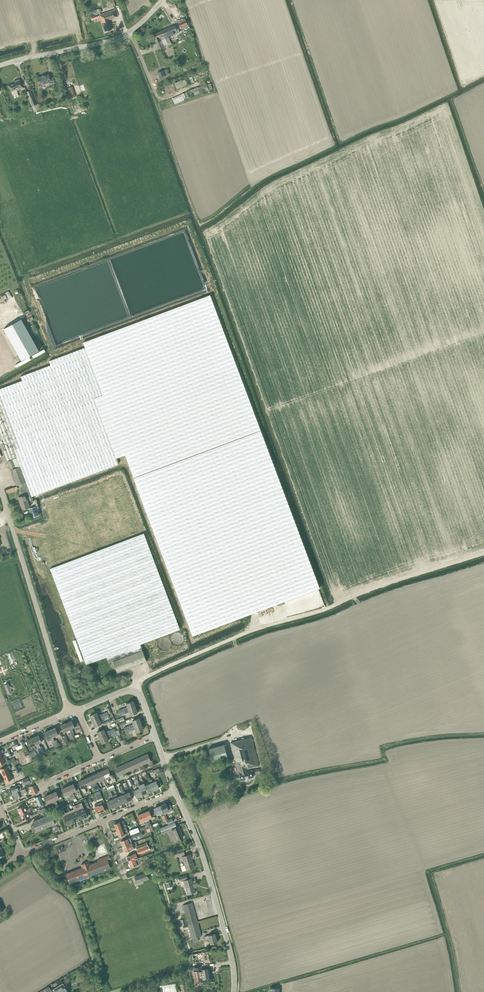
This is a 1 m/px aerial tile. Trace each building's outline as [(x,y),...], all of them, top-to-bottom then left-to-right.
[(116,10),(99,15),(99,14),(91,17),(92,20),(100,17),(105,31),(112,29),(109,20),(113,19),(113,18),(118,16),(116,10)] [(176,25),(177,27),(180,27),(180,29),(188,26),(185,18),(177,21),(178,24),(176,25)] [(176,25),(162,31),(167,42),(168,44),(171,43),(168,37),(179,32),(179,31),(177,27),(176,25)] [(156,43),(158,47),(159,49),(164,47),(163,43),(167,42),(162,31),(153,35),(156,43)] [(157,72),(159,77),(160,79),(165,77),(165,75),(166,74),(165,70),(157,72)] [(49,85),(55,83),(53,78),(50,78),(48,74),(37,77),(39,86),(48,83),(49,85)] [(177,89),(183,86),(188,85),(186,78),(185,79),(181,81),(175,83),(177,89)] [(11,91),(13,95),(17,93),(17,91),(23,88),(20,81),(19,79),(14,82),(14,83),(9,85),(11,91)] [(191,96),(209,90),(212,89),(210,83),(207,84),(206,85),(205,84),(204,84),(204,85),(189,90),(191,96)] [(76,97),(72,87),(66,89),(70,99),(76,97)] [(31,90),(27,92),(32,106),(37,104),(31,90)] [(76,351),(49,361),(51,365),(22,376),(21,376),(22,381),(0,389),(0,413),(2,419),(0,420),(0,440),(5,453),(8,460),(17,457),(17,458),(8,461),(16,485),(26,482),(32,497),(119,464),(116,458),(125,455),(193,636),(320,588),(210,295),(83,342),(85,347),(76,351)] [(21,319),(3,329),(10,340),(27,330),(21,319)] [(18,497),(20,503),(33,499),(32,497),(31,497),(26,482),(21,483),(23,488),(20,489),(22,496),(18,497)] [(33,502),(33,499),(20,503),(22,510),(30,507),(28,503),(30,502),(30,503),(33,502)] [(39,515),(36,506),(29,509),(32,517),(39,515)] [(180,629),(144,533),(50,569),(76,636),(83,655),(86,664),(106,657),(108,663),(113,661),(117,672),(147,661),(144,655),(140,644),(180,629)] [(84,660),(76,640),(74,641),(81,661),(84,660)] [(11,662),(16,660),(13,651),(8,652),(11,662)] [(135,707),(133,701),(126,704),(127,707),(123,708),(124,708),(118,710),(119,713),(135,707)] [(130,715),(137,713),(135,707),(119,713),(120,715),(125,713),(129,712),(130,715)] [(90,716),(92,721),(108,714),(107,712),(98,716),(96,713),(90,716)] [(92,721),(94,727),(101,724),(100,721),(104,719),(109,717),(108,714),(92,721)] [(141,724),(139,718),(132,721),(133,724),(129,725),(130,725),(124,727),(125,730),(141,724)] [(72,728),(75,727),(72,720),(66,723),(69,729),(71,733),(73,732),(72,728)] [(69,729),(66,723),(61,725),(64,732),(69,729)] [(136,732),(143,730),(141,724),(125,730),(126,732),(131,730),(131,731),(135,729),(136,732)] [(117,727),(105,732),(104,729),(97,732),(99,738),(115,731),(118,730),(117,727)] [(55,728),(50,730),(53,737),(58,735),(55,728)] [(51,740),(52,742),(54,747),(57,746),(54,740),(53,737),(50,730),(44,733),(47,739),(48,741),(51,740)] [(107,737),(111,735),(116,733),(117,736),(120,734),(118,730),(116,731),(115,731),(99,738),(102,743),(109,740),(107,737)] [(42,742),(40,738),(39,735),(33,737),(38,748),(40,753),(42,753),(44,752),(44,750),(42,746),(40,747),(39,743),(42,742)] [(34,745),(36,750),(35,750),(34,748),(31,749),(32,751),(29,753),(31,758),(32,757),(38,754),(40,753),(38,748),(33,737),(27,740),(30,747),(34,745)] [(251,737),(230,743),(236,762),(238,762),(241,773),(239,773),(241,780),(246,779),(249,778),(254,777),(252,770),(246,771),(246,769),(259,766),(251,737)] [(20,742),(21,745),(18,746),(17,747),(16,747),(16,749),(17,750),(22,748),(25,746),(23,741),(20,742)] [(212,762),(227,758),(224,744),(208,749),(212,762)] [(142,765),(143,765),(151,761),(147,754),(139,757),(139,758),(142,765)] [(2,756),(0,757),(0,765),(5,763),(8,761),(6,755),(5,755),(2,756)] [(134,769),(142,765),(139,758),(131,761),(134,769)] [(123,765),(126,772),(134,769),(131,761),(123,765)] [(10,765),(7,767),(7,766),(0,769),(3,775),(9,773),(8,769),(11,768),(10,765)] [(114,769),(118,776),(126,772),(123,765),(114,769)] [(110,772),(108,768),(102,771),(107,783),(109,782),(108,779),(109,778),(108,776),(111,775),(110,772)] [(102,771),(96,773),(99,780),(100,782),(104,781),(105,784),(106,786),(108,785),(107,783),(102,771)] [(9,773),(3,775),(6,782),(12,779),(9,773)] [(95,782),(99,780),(96,773),(90,776),(96,788),(98,787),(96,784),(95,782)] [(90,776),(85,779),(88,785),(92,784),(93,785),(92,786),(93,789),(96,788),(90,776)] [(151,780),(149,777),(147,778),(148,781),(149,781),(153,790),(159,788),(159,787),(162,786),(158,777),(154,778),(156,781),(153,782),(152,780),(151,780)] [(83,787),(88,785),(85,779),(79,781),(84,793),(86,792),(85,789),(84,789),(83,787)] [(144,783),(148,793),(153,790),(149,781),(148,781),(147,782),(148,784),(145,785),(144,783)] [(137,797),(142,795),(138,785),(139,785),(138,782),(136,783),(137,786),(136,786),(137,789),(134,790),(137,797)] [(148,793),(144,783),(139,785),(138,785),(142,795),(148,793)] [(11,793),(11,794),(19,791),(19,790),(21,789),(19,784),(17,786),(9,789),(11,793)] [(76,790),(73,784),(67,786),(73,798),(75,797),(73,794),(72,792),(76,790)] [(30,787),(31,790),(33,794),(38,792),(35,785),(30,787)] [(70,795),(69,796),(70,799),(73,798),(67,786),(62,789),(63,792),(65,796),(68,794),(69,794),(70,795)] [(24,795),(23,794),(27,792),(25,789),(25,788),(22,790),(19,791),(11,794),(12,796),(14,800),(22,797),(24,795)] [(124,794),(127,801),(132,799),(129,792),(126,794),(125,791),(124,792),(122,789),(120,790),(121,793),(123,792),(124,794)] [(56,791),(50,794),(56,806),(58,805),(56,801),(56,802),(55,800),(59,798),(56,791)] [(111,793),(109,794),(111,797),(109,798),(110,800),(107,801),(110,808),(115,806),(112,797),(113,796),(112,795),(111,793)] [(53,807),(56,806),(50,794),(44,797),(47,803),(52,801),(52,803),(52,804),(53,807)] [(121,804),(118,797),(115,798),(114,794),(112,795),(113,796),(112,797),(115,806),(121,804)] [(121,804),(126,801),(124,794),(118,797),(121,804)] [(39,795),(35,797),(36,800),(38,805),(41,804),(41,805),(43,804),(42,801),(41,798),(39,795)] [(105,810),(101,802),(94,805),(96,808),(95,809),(97,813),(98,812),(98,813),(105,810)] [(81,803),(79,804),(81,806),(76,808),(81,820),(87,817),(81,803)] [(165,803),(160,806),(164,815),(163,816),(164,818),(166,817),(165,814),(166,814),(166,813),(172,810),(170,804),(167,806),(165,803)] [(25,805),(18,808),(20,815),(30,810),(29,808),(27,809),(25,805)] [(74,809),(70,811),(74,822),(81,820),(76,808),(75,805),(73,806),(74,809)] [(163,816),(164,815),(160,806),(154,808),(157,815),(161,814),(162,816),(163,816)] [(30,817),(28,813),(31,812),(30,810),(20,815),(23,821),(30,817)] [(68,825),(74,822),(70,811),(65,813),(64,810),(62,811),(68,825)] [(149,810),(143,813),(149,826),(151,825),(149,819),(152,817),(149,810)] [(53,818),(55,817),(54,813),(33,822),(37,831),(55,824),(53,818)] [(143,813),(138,815),(141,822),(144,821),(146,827),(149,826),(143,813)] [(119,822),(114,824),(117,830),(126,827),(125,825),(121,826),(119,822)] [(175,840),(183,837),(179,826),(177,827),(175,822),(165,827),(167,832),(170,830),(175,840)] [(126,827),(117,830),(119,837),(124,835),(128,833),(127,829),(126,827)] [(132,843),(131,840),(130,838),(127,839),(121,841),(123,846),(132,843)] [(134,848),(132,843),(123,846),(125,852),(134,848)] [(175,856),(182,854),(183,856),(181,857),(183,861),(184,861),(185,865),(182,866),(181,867),(182,870),(183,871),(194,867),(190,854),(185,856),(184,854),(183,849),(173,852),(175,856)] [(127,857),(129,862),(138,858),(136,853),(127,857)] [(82,867),(66,874),(70,883),(111,868),(107,860),(110,859),(109,855),(100,858),(101,860),(90,864),(89,861),(82,864),(81,864),(82,867)] [(143,859),(143,857),(142,857),(138,858),(129,862),(131,867),(137,864),(139,863),(139,861),(138,861),(143,859)] [(146,872),(135,877),(137,883),(148,878),(146,872)] [(188,894),(195,892),(191,878),(184,881),(181,881),(182,881),(184,881),(188,894)] [(192,902),(182,905),(188,924),(197,922),(192,902)] [(192,939),(198,937),(202,936),(197,922),(188,924),(192,939)] [(210,944),(217,942),(215,933),(208,935),(204,936),(205,940),(209,939),(210,944)] [(211,968),(202,969),(201,965),(193,966),(194,971),(193,971),(195,983),(202,982),(202,983),(210,981),(213,981),(211,968)] [(51,990),(52,991),(68,991),(67,989),(65,987),(63,984),(63,983),(51,990)]
